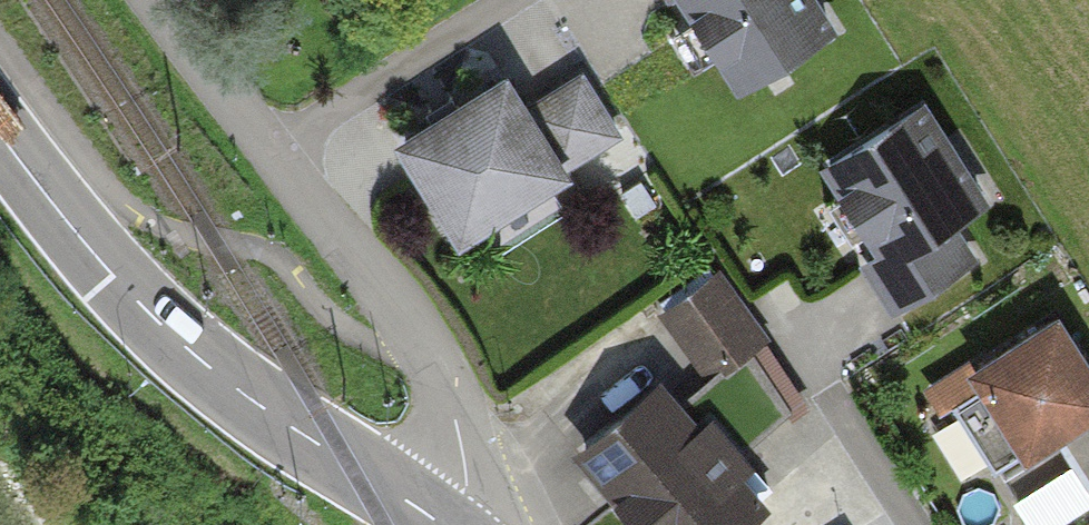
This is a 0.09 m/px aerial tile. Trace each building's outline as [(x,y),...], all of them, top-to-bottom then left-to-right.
[(744,89),(836,31),(816,0),(687,0),(744,89)] [(528,71),(403,145),(458,236),(626,137),(590,77),(547,102),(528,71)] [(1008,230),(932,93),(805,163),(882,300),(1008,230)] [(772,336),(727,277),(667,322),(712,381),(772,336)] [(1073,314),(983,372),(1042,464),(1088,434),(1088,339),(1073,314)] [(680,382),(591,456),(649,524),(754,524),(781,502),(680,382)]
